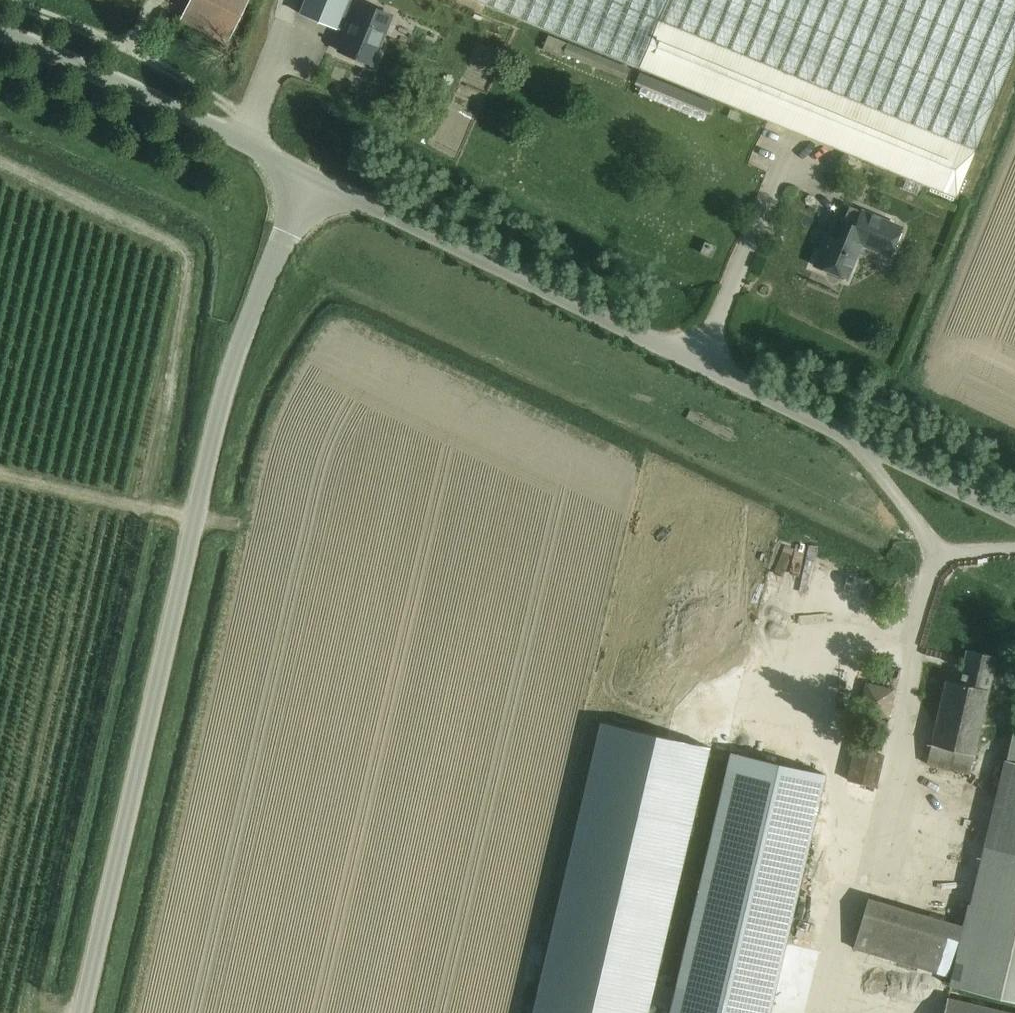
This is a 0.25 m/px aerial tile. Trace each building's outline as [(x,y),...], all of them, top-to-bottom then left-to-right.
[(246,0),(192,0),(182,22),(226,42),(246,0)] [(299,14),(337,29),(345,33),(337,52),(373,67),(394,15),(358,0),(357,0),(305,0),(299,14)] [(639,69),(667,0),(472,0),(639,69)] [(639,69),(907,179),(924,186),(956,199),(1014,55),(1014,0),(667,0),(639,69)] [(568,44),(562,60),(574,64),(574,63),(624,83),(630,68),(568,44)] [(640,73),(635,85),(708,115),(713,103),(640,73)] [(907,179),(903,190),(919,197),(924,186),(907,179)] [(890,257),(901,228),(849,207),(843,222),(835,218),(814,267),(830,273),(830,274),(831,277),(839,280),(842,279),(842,278),(846,280),(861,245),(890,257)] [(711,258),(716,247),(704,243),(700,254),(711,258)] [(946,681),(927,765),(969,775),(981,721),(996,657),(966,651),(964,659),(959,684),(946,681)] [(533,1012),(648,1012),(649,1008),(654,985),(710,747),(601,722),(533,1012)] [(854,749),(847,781),(876,788),(884,756),(881,755),(860,750),(854,749)] [(787,944),(827,776),(731,754),(675,990),(670,1012),(669,1012),(771,1012),(787,944)] [(1004,760),(999,782),(952,986),(1014,1001),(1014,763),(1004,760)] [(867,898),(852,949),(946,977),(961,926),(867,898)] [(944,1012),(1013,1012),(947,997),(944,1012)]
